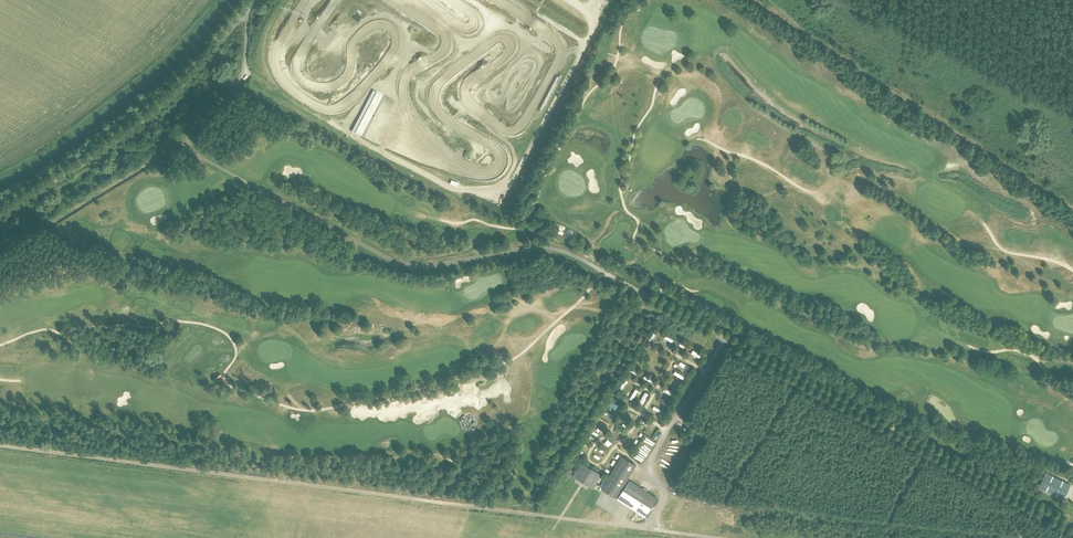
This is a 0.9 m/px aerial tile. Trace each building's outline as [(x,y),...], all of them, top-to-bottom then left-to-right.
[(352,16),(358,21),(362,16),(355,11),(352,16)] [(694,349),(691,353),(700,358),(703,353),(694,349)] [(688,369),(690,365),(682,360),(679,365),(688,369)] [(674,373),(684,378),(686,374),(677,368),(674,373)] [(662,404),(667,406),(670,400),(665,397),(662,404)] [(655,404),(653,409),(663,414),(665,410),(655,404)] [(654,437),(658,439),(662,430),(658,428),(654,437)] [(672,437),(670,441),(677,444),(678,441),(679,441),(681,437),(675,435),(674,438),(672,437)] [(640,448),(634,456),(642,461),(648,454),(640,448)] [(602,489),(616,498),(637,465),(623,456),(602,489)] [(574,476),(593,488),(602,474),(583,461),(574,476)] [(1046,473),(1039,488),(1064,500),(1071,484),(1046,473)] [(618,499),(646,517),(658,498),(630,480),(618,499)]
